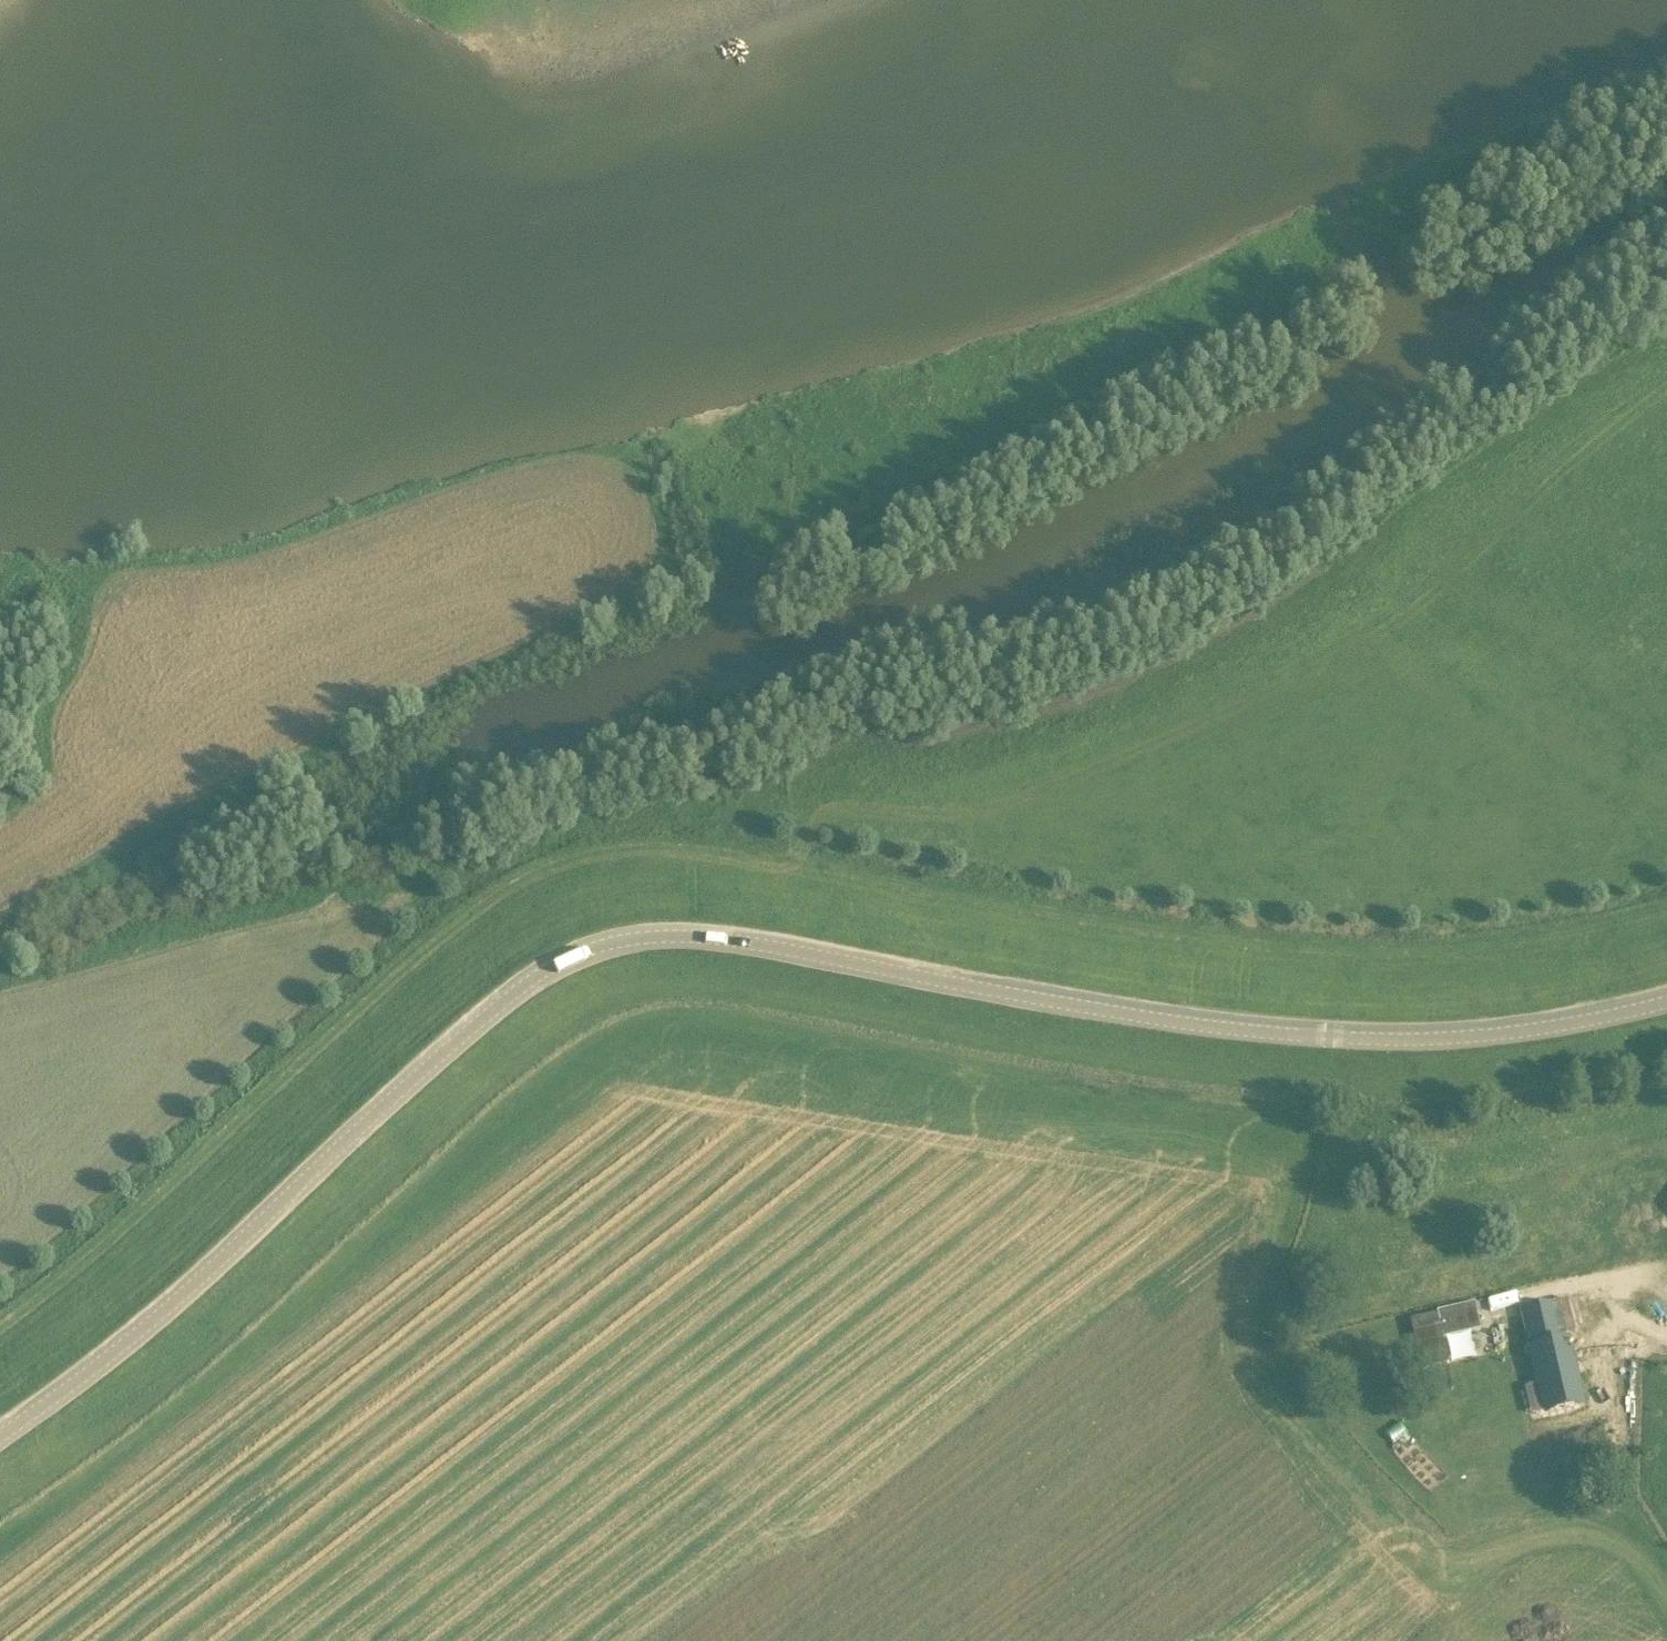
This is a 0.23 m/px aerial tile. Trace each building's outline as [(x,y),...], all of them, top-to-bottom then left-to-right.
[(1531,1346),(1544,1401),(1579,1393),(1567,1338),(1556,1341),(1554,1335),(1565,1332),(1558,1301),(1547,1304),(1522,1310),(1530,1341),(1534,1340),(1535,1345),(1531,1346)] [(1480,1329),(1473,1303),(1410,1317),(1421,1367),(1448,1360),(1442,1338),(1480,1329)]
